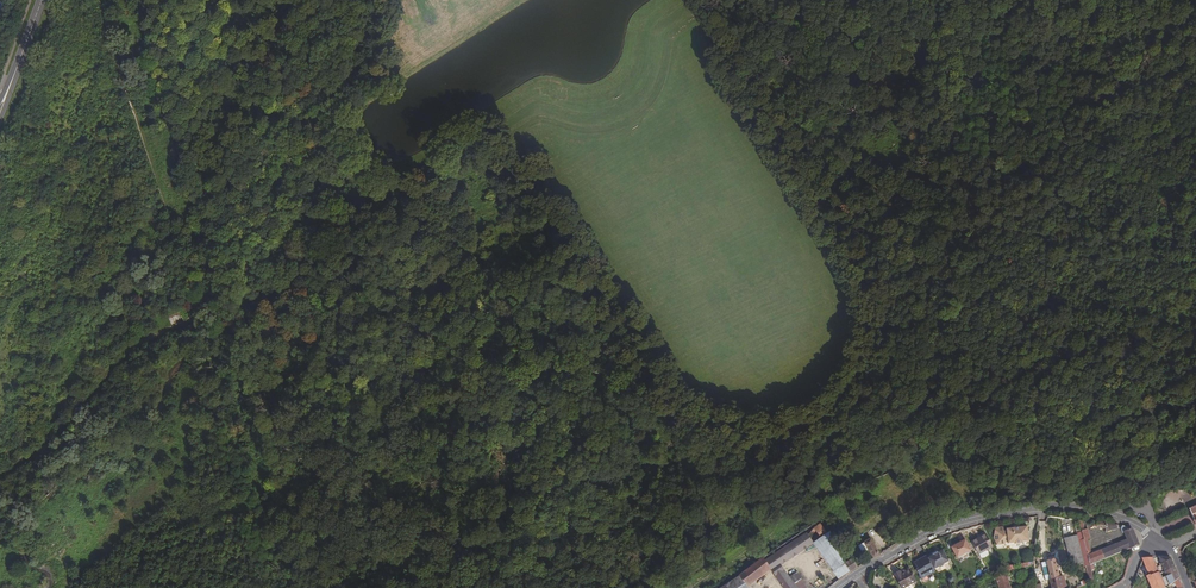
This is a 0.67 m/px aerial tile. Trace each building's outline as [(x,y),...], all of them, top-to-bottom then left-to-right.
[(1117,528),(1117,525),(1092,522),(1092,527),(1106,529),(1106,531),(1117,528)] [(834,571),(845,562),(830,532),(827,534),(820,523),(765,560),(771,569),(770,570),(772,572),(781,565),(814,543),(834,571)] [(1081,532),(1089,565),(1094,562),(1130,548),(1131,549),(1133,548),(1139,545),(1133,530),(1122,526),(1121,529),(1122,533),(1124,533),(1127,540),(1091,555),(1087,540),(1090,539),(1087,529),(1081,531),(1081,532)] [(1026,527),(1019,528),(1012,529),(1006,529),(1006,531),(1003,531),(1002,527),(994,528),(992,538),(996,546),(1004,545),(1004,543),(1007,543),(1007,544),(1014,543),(1014,545),(1022,544),(1022,542),(1028,542),(1026,527)] [(991,547),(984,535),(979,538),(979,539),(976,540),(976,539),(970,542),(977,555),(991,547)] [(1078,536),(1065,539),(1071,567),(1084,564),(1078,536)] [(881,554),(880,554),(871,538),(864,542),(873,557),(874,558),(881,554)] [(969,550),(963,540),(949,548),(955,558),(956,558),(969,551),(969,550)] [(927,559),(933,569),(947,562),(941,550),(936,553),(931,555),(932,556),(927,559)] [(920,578),(934,571),(933,569),(927,559),(925,556),(913,562),(917,569),(915,570),(920,578)] [(770,570),(771,569),(765,560),(763,558),(733,579),(720,587),(748,587),(747,586),(770,570)] [(850,572),(858,567),(852,558),(845,562),(850,572)] [(1159,573),(1152,558),(1142,559),(1155,587),(1165,587),(1159,573)] [(1159,573),(1163,571),(1158,558),(1156,558),(1154,558),(1152,558),(1159,573)] [(1163,571),(1174,567),(1170,558),(1164,558),(1158,558),(1163,571)] [(1055,560),(1047,562),(1051,580),(1053,587),(1062,587),(1055,560)] [(840,579),(850,572),(845,562),(834,571),(840,579)] [(772,572),(774,576),(784,569),(781,565),(772,572)] [(794,584),(801,579),(802,578),(794,567),(786,572),(784,569),(774,576),(783,587),(797,587),(794,584)] [(1163,571),(1170,586),(1178,579),(1174,567),(1163,571)] [(915,581),(909,569),(900,574),(899,572),(893,575),(901,587),(902,587),(915,581)] [(1003,575),(1000,571),(991,575),(997,587),(1009,587),(1005,581),(1003,575)] [(801,579),(794,584),(797,587),(807,587),(801,579)] [(1178,579),(1170,586),(1169,587),(1173,587),(1176,586),(1177,587),(1182,587),(1178,579)]
